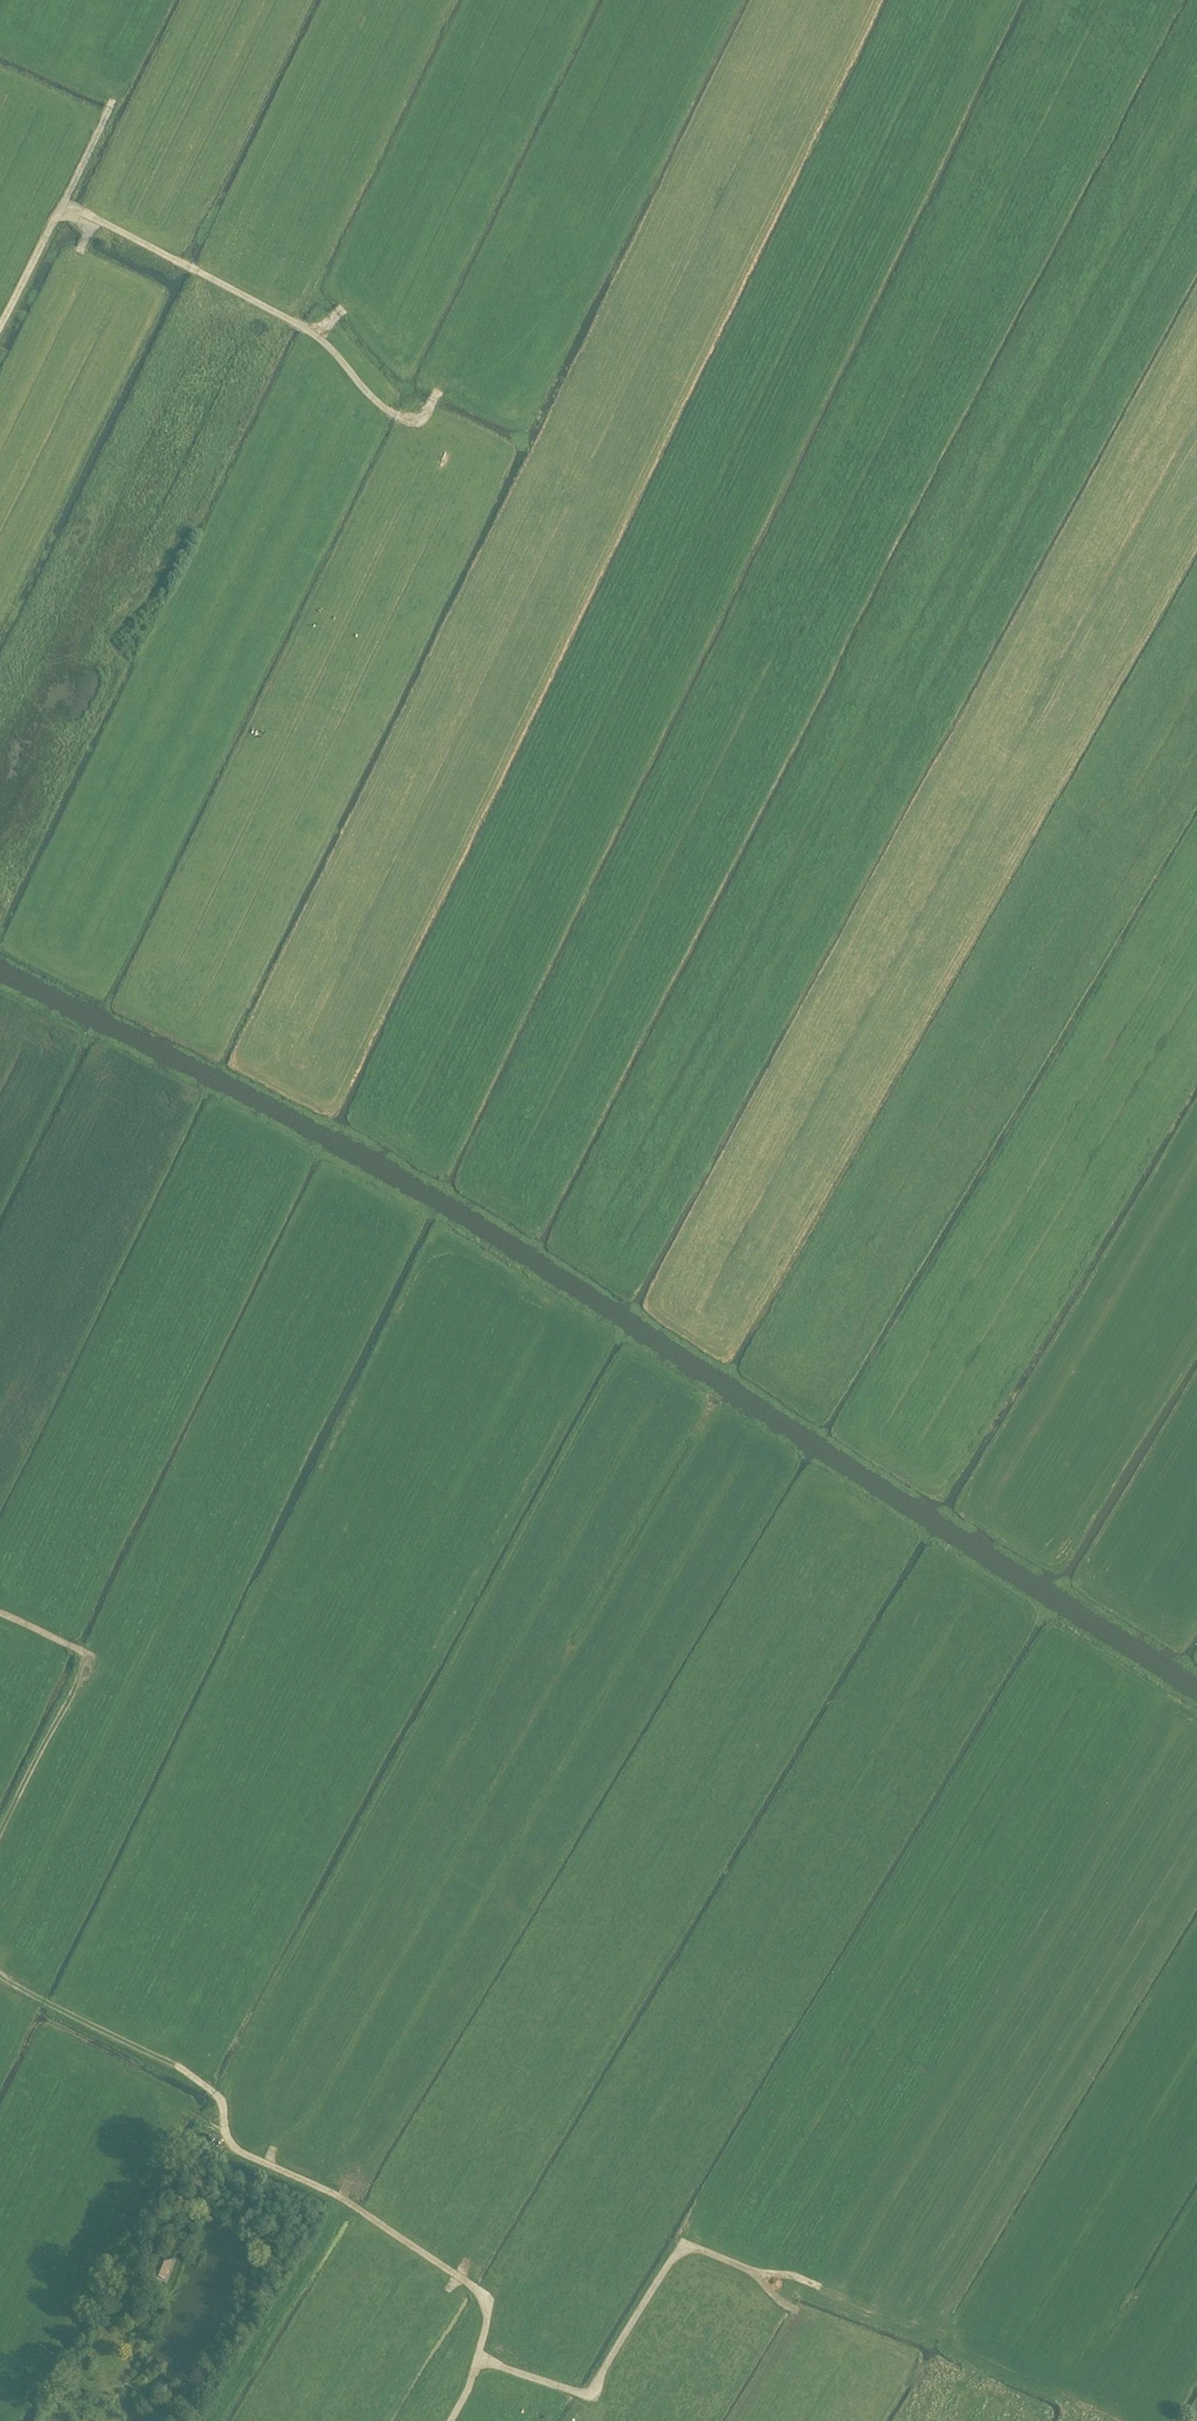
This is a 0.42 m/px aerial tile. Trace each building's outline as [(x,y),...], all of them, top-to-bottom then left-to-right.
[(155,2262),(147,2278),(156,2283),(165,2268),(155,2262)]
